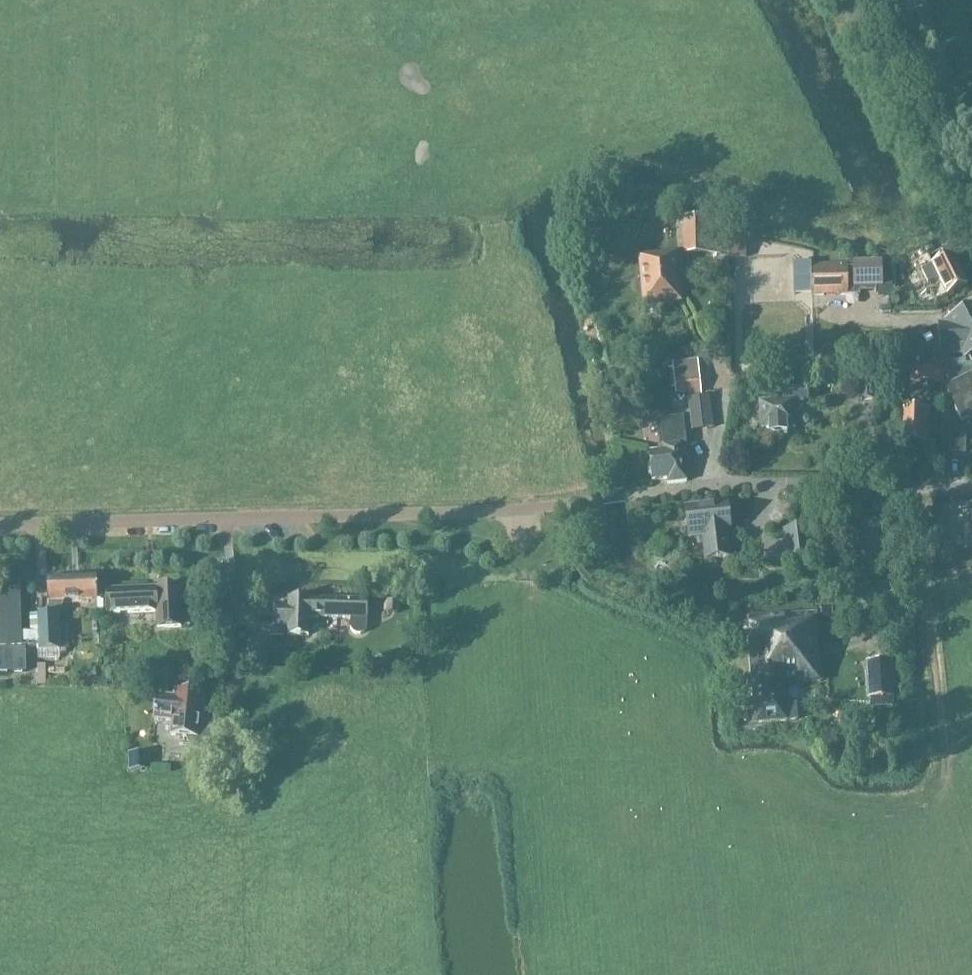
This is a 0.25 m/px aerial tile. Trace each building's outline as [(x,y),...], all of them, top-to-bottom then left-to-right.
[(708,253),(720,253),(719,217),(683,218),(684,254),(708,254),(708,253)] [(643,304),(680,301),(676,254),(639,257),(643,304)] [(947,296),(966,286),(951,257),(921,273),(926,287),(926,286),(929,290),(932,288),(934,292),(941,287),(947,296)] [(847,264),(811,265),(812,297),(848,296),(848,288),(882,287),(881,265),(853,265),(853,268),(847,268),(847,264)] [(950,320),(952,324),(948,326),(948,325),(939,326),(939,334),(947,336),(948,353),(967,353),(968,356),(971,354),(971,309),(950,320)] [(938,342),(942,341),(936,327),(920,334),(932,360),(944,354),(938,342)] [(674,363),(676,394),(689,393),(690,398),(701,397),(702,397),(699,360),(674,363)] [(971,418),(971,364),(945,367),(947,388),(944,389),(961,423),(971,418)] [(885,399),(886,375),(859,376),(860,399),(885,399)] [(808,384),(771,385),(772,401),(759,402),(760,430),(769,429),(769,435),(787,434),(787,429),(796,428),(795,402),(809,401),(808,384)] [(701,397),(690,398),(689,398),(693,430),(712,428),(709,396),(702,397),(701,397)] [(928,443),(929,410),(903,409),(902,443),(928,443)] [(965,453),(965,427),(949,427),(949,453),(965,453)] [(648,453),(652,481),(668,479),(669,484),(686,482),(682,444),(663,446),(664,451),(648,453)] [(727,534),(731,533),(727,503),(685,508),(689,538),(702,537),(705,560),(730,557),(727,534)] [(963,541),(962,508),(936,509),(937,542),(963,541)] [(788,563),(812,559),(808,528),(784,531),(788,563)] [(96,576),(47,578),(48,601),(97,599),(96,576)] [(164,588),(164,591),(156,591),(156,589),(106,591),(107,614),(156,612),(157,629),(188,628),(188,617),(180,616),(179,588),(164,588)] [(0,590),(0,672),(33,672),(33,649),(10,649),(10,650),(6,650),(6,646),(21,645),(21,632),(19,589),(0,590)] [(308,636),(309,617),(349,618),(349,629),(351,632),(355,635),(360,635),(363,633),(366,629),(366,619),(367,619),(367,600),(288,598),(288,608),(278,608),(278,624),(288,625),(287,635),(308,636)] [(399,602),(385,601),(384,614),(398,615),(399,602)] [(58,614),(38,614),(38,631),(39,645),(39,650),(59,650),(58,614)] [(784,684),(821,682),(816,614),(747,618),(755,717),(736,718),(737,734),(756,733),(755,723),(787,721),(784,684)] [(36,631),(21,632),(21,645),(39,645),(38,631),(36,631)] [(95,674),(82,675),(82,683),(95,683),(95,674)] [(174,698),(157,696),(155,719),(172,721),(171,735),(197,738),(196,749),(212,751),(215,722),(200,721),(203,695),(175,692),(174,698)]
